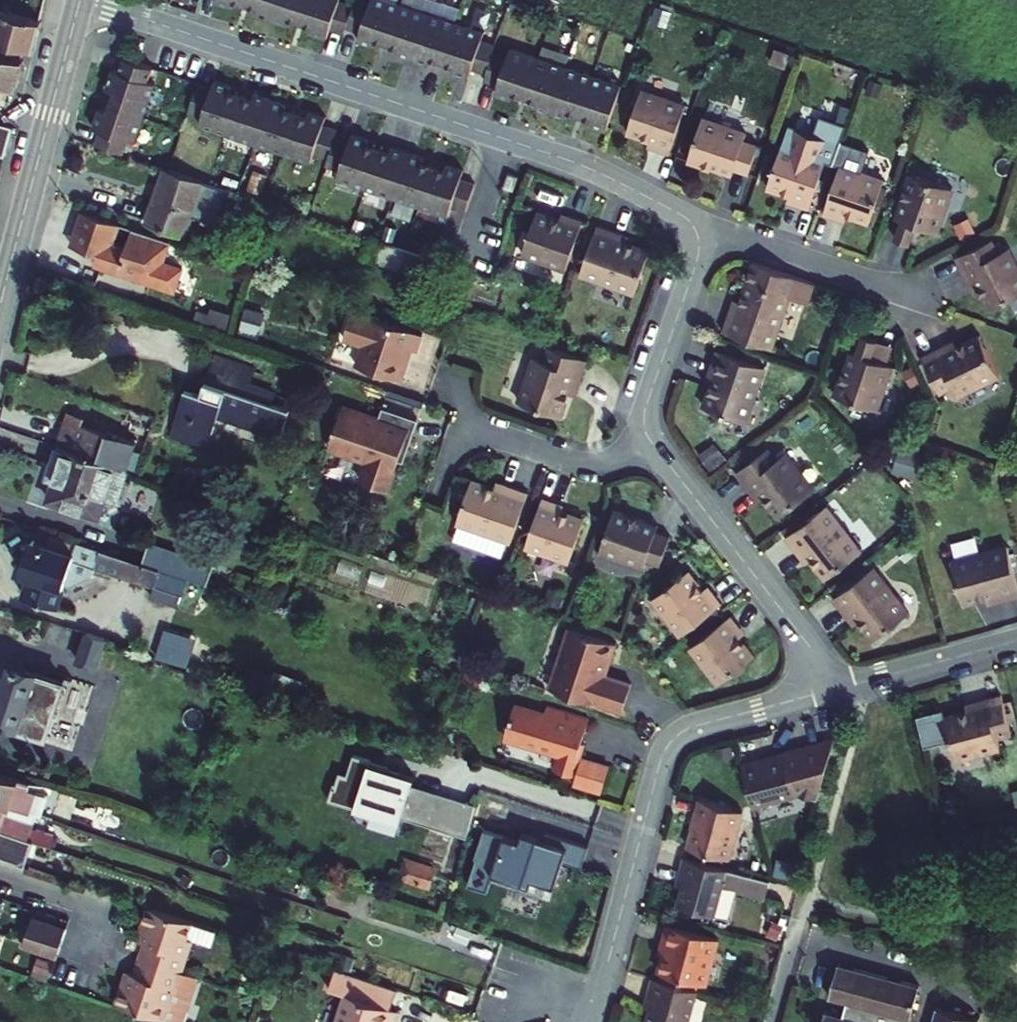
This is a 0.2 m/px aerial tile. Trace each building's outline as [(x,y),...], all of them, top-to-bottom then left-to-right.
[(278,0),(248,0),(246,5),(258,9),(256,15),(271,20),(278,0)] [(271,20),(287,25),(289,20),(301,23),(309,0),(278,0),(271,20)] [(301,23),(312,27),(311,33),(327,38),(330,30),(344,35),(346,28),(354,6),(339,2),(340,0),(309,0),(301,23)] [(346,28),(361,33),(358,41),(374,46),(376,41),(388,45),(401,5),(386,0),(372,0),(370,4),(358,0),(356,0),(354,6),(346,28)] [(413,59),(428,14),(401,5),(388,45),(399,48),(398,54),(413,59)] [(653,19),(667,24),(671,12),(656,8),(653,19)] [(27,46),(36,18),(0,11),(0,39),(27,46)] [(428,14),(413,59),(429,64),(431,59),(443,63),(456,23),(428,14)] [(456,23),(443,63),(454,66),(452,72),(469,78),(472,69),(486,74),(493,52),(495,45),(481,41),(484,32),(456,23)] [(543,47),(538,58),(565,67),(569,56),(543,47)] [(486,74),(484,81),(498,86),(495,94),(512,99),(514,94),(525,98),(538,58),(510,49),(507,57),(493,52),(486,74)] [(775,49),(770,64),(785,68),(789,54),(775,49)] [(25,60),(0,55),(0,145),(25,60)] [(110,104),(145,116),(155,84),(148,82),(153,68),(125,58),(120,72),(113,69),(106,89),(114,92),(110,104)] [(551,112),(566,67),(565,67),(538,58),(525,98),(537,102),(535,107),(551,112)] [(598,63),(593,76),(620,85),(625,72),(598,63)] [(566,67),(551,112),(567,118),(568,112),(580,116),(593,76),(566,67)] [(593,76),(580,116),(592,120),(590,126),(606,131),(622,86),(620,85),(593,76)] [(865,94),(877,98),(882,84),(870,80),(865,94)] [(241,96),(230,92),(232,86),(215,81),(212,89),(198,84),(189,113),(203,117),(200,126),(228,135),(241,96)] [(642,91),(627,132),(650,140),(656,142),(653,149),(669,154),(686,106),(642,91)] [(255,144),(270,99),(255,94),(253,100),(241,96),(228,135),(255,144)] [(296,114),(284,110),(286,104),(270,99),(255,144),(283,153),(296,114)] [(145,116),(110,104),(108,111),(99,108),(93,128),(100,130),(95,145),(124,155),(129,140),(136,142),(145,116)] [(338,131),(323,126),(326,118),(310,112),(308,118),(296,114),(283,153),(311,163),(314,154),(328,159),(335,137),(338,131)] [(734,170),(749,175),(758,145),(744,141),(747,134),(702,119),(688,161),(719,171),(721,165),(734,170)] [(833,164),(839,145),(788,127),(767,188),(790,195),(796,198),(794,204),(809,209),(826,162),(833,164)] [(367,145),(369,139),(352,134),(350,142),(335,137),(328,159),(326,166),(340,170),(337,179),(365,188),(378,149),(367,145)] [(647,147),(653,149),(656,142),(650,140),(647,147)] [(408,152),(392,147),(390,152),(378,149),(365,188),(393,197),(408,152)] [(424,157),(408,152),(393,197),(420,206),(433,167),(422,163),(424,157)] [(463,170),(447,165),(445,171),(433,167),(420,206),(448,216),(451,208),(465,213),(475,184),(460,179),(463,170)] [(734,170),(721,165),(719,171),(732,176),(734,170)] [(840,165),(823,214),(839,220),(841,213),(848,215),(870,223),(884,180),(840,165)] [(203,182),(165,169),(154,201),(157,202),(149,224),(184,236),(203,182)] [(237,189),(241,178),(217,170),(213,181),(237,189)] [(241,188),(262,195),(268,176),(254,171),(250,181),(244,179),(241,188)] [(513,191),(518,177),(508,174),(503,188),(513,191)] [(901,220),(895,238),(911,244),(917,226),(937,233),(952,189),(910,175),(900,205),(906,207),(901,220)] [(788,202),(794,204),(796,198),(790,195),(788,202)] [(313,212),(324,217),(329,205),(318,201),(313,212)] [(906,207),(900,205),(895,218),(901,220),(906,207)] [(513,226),(528,231),(532,216),(518,211),(513,226)] [(82,212),(79,222),(96,227),(88,251),(100,256),(105,257),(102,268),(173,293),(182,270),(163,263),(170,242),(132,229),(125,248),(113,244),(120,225),(82,212)] [(566,269),(583,221),(568,215),(566,222),(560,220),(537,212),(523,254),(566,269)] [(566,222),(568,215),(562,213),(560,220),(566,222)] [(848,215),(841,213),(839,220),(845,222),(848,215)] [(961,239),(975,232),(968,219),(955,225),(961,239)] [(79,222),(71,245),(88,251),(96,227),(79,222)] [(623,234),(597,225),(580,274),(635,293),(649,251),(627,243),(621,241),(623,234)] [(623,234),(621,241),(627,243),(629,237),(623,234)] [(430,280),(437,261),(371,239),(365,257),(430,280)] [(956,258),(969,286),(976,283),(978,289),(989,310),(1016,296),(1016,266),(1008,249),(998,254),(991,240),(956,258)] [(102,268),(105,257),(100,256),(97,266),(102,268)] [(731,306),(722,331),(771,348),(789,297),(808,304),(815,284),(754,263),(740,302),(738,308),(731,306)] [(976,283),(969,286),(972,292),(978,289),(976,283)] [(740,302),(734,299),(731,306),(738,308),(740,302)] [(227,329),(231,316),(210,310),(209,315),(196,312),(194,320),(227,329)] [(240,329),(258,335),(264,316),(247,310),(240,329)] [(409,349),(417,351),(422,335),(353,312),(344,340),(363,346),(356,366),(402,381),(408,362),(405,361),(409,349)] [(878,341),(862,335),(856,354),(851,367),(845,365),(835,395),(877,410),(892,366),(887,364),(872,359),(878,341)] [(950,343),(922,357),(939,393),(953,387),(958,397),(999,377),(980,336),(959,347),(953,350),(950,343)] [(956,340),(950,343),(953,350),(959,347),(956,340)] [(872,359),(887,364),(893,346),(878,341),(872,359)] [(577,390),(587,361),(549,348),(544,362),(534,358),(518,402),(560,417),(568,394),(570,388),(577,390)] [(765,367),(716,350),(707,376),(714,378),(711,385),(704,407),(746,421),(765,367)] [(845,365),(851,367),(856,354),(850,352),(845,365)] [(238,380),(243,364),(215,354),(201,395),(186,389),(171,434),(204,445),(214,416),(280,438),(289,410),(272,404),(276,393),(258,386),(238,380)] [(238,380),(258,386),(263,371),(243,364),(238,380)] [(903,371),(911,387),(919,382),(912,367),(903,371)] [(714,378),(707,376),(705,382),(711,385),(714,378)] [(575,396),(577,390),(570,388),(568,394),(575,396)] [(407,452),(418,420),(383,408),(380,417),(344,404),(331,442),(336,452),(367,462),(363,474),(368,484),(389,491),(399,461),(403,451),(407,452)] [(60,447),(128,470),(136,444),(69,421),(60,447)] [(899,444),(893,463),(907,468),(913,449),(899,444)] [(711,471),(723,461),(710,446),(698,455),(711,471)] [(128,470),(60,447),(53,467),(60,469),(49,500),(100,517),(107,495),(118,499),(128,470)] [(767,449),(735,474),(755,498),(760,494),(764,499),(779,518),(814,491),(785,454),(776,461),(767,449)] [(404,463),(407,452),(403,451),(399,461),(404,463)] [(60,469),(53,467),(49,478),(56,480),(60,469)] [(512,542),(529,493),(503,484),(501,491),(494,488),(472,481),(458,523),(512,542)] [(501,491),(503,484),(497,482),(494,488),(501,491)] [(758,503),(764,499),(760,494),(755,498),(758,503)] [(558,503),(543,498),(526,547),(569,562),(584,520),(562,512),(556,510),(558,503)] [(794,507),(800,515),(808,509),(802,501),(794,507)] [(558,503),(556,510),(562,512),(564,505),(558,503)] [(782,531),(787,537),(819,511),(815,505),(782,531)] [(787,537),(785,538),(802,559),(807,555),(811,560),(826,579),(861,552),(826,506),(819,511),(787,537)] [(660,566),(670,537),(656,532),(643,528),(645,521),(614,511),(599,553),(644,568),(646,561),(660,566)] [(645,521),(643,528),(656,532),(658,526),(645,521)] [(52,536),(48,545),(74,554),(77,544),(52,536)] [(95,567),(155,587),(161,569),(152,566),(78,542),(77,544),(74,554),(48,545),(33,540),(25,562),(34,565),(30,575),(23,596),(57,607),(65,585),(70,587),(93,576),(95,567)] [(906,542),(896,550),(905,561),(915,554),(906,542)] [(1016,598),(1016,582),(1008,547),(952,561),(964,604),(986,598),(993,597),(995,604),(1016,598)] [(806,565),(811,560),(807,555),(802,559),(806,565)] [(154,557),(152,566),(161,569),(162,569),(165,560),(154,557)] [(193,570),(187,568),(165,560),(162,569),(186,577),(190,579),(193,570)] [(190,579),(205,583),(210,568),(190,561),(187,568),(193,570),(190,579)] [(22,573),(30,575),(34,565),(25,562),(22,573)] [(874,568),(833,599),(849,621),(855,617),(859,622),(873,640),(909,613),(874,568)] [(161,569),(155,587),(180,595),(186,577),(162,569),(161,569)] [(714,610),(722,604),(712,591),(707,595),(703,590),(688,571),(653,598),(681,635),(702,620),(714,610)] [(707,595),(712,591),(709,586),(703,590),(707,595)] [(558,608),(563,594),(549,589),(544,603),(558,608)] [(988,605),(995,604),(993,597),(986,598),(988,605)] [(718,616),(714,610),(702,620),(706,626),(718,616)] [(741,628),(731,616),(691,647),(719,684),(754,657),(739,637),(736,633),(741,628)] [(859,622),(855,617),(849,621),(853,626),(859,622)] [(164,628),(154,659),(189,670),(199,640),(164,628)] [(745,633),(741,628),(736,633),(739,637),(745,633)] [(604,674),(608,661),(611,660),(617,644),(571,629),(551,688),(622,712),(631,684),(604,674)] [(87,633),(78,661),(97,668),(106,639),(87,633)] [(18,662),(13,665),(8,664),(0,689),(0,721),(47,736),(64,682),(25,669),(23,663),(18,662)] [(481,677),(468,673),(464,685),(477,689),(481,677)] [(1011,734),(1001,696),(971,703),(973,710),(967,712),(944,718),(942,711),(917,718),(925,748),(950,741),(955,761),(1000,749),(997,738),(1011,734)] [(556,771),(576,777),(573,786),(601,795),(609,767),(579,758),(583,744),(581,743),(589,720),(545,706),(543,715),(514,706),(505,737),(541,748),(540,750),(560,756),(556,771)] [(818,799),(834,739),(783,753),(784,758),(759,765),(758,759),(741,764),(752,805),(794,794),(818,799)] [(717,748),(719,758),(733,755),(731,745),(717,748)] [(758,759),(759,765),(784,758),(783,753),(758,759)] [(356,809),(358,803),(421,823),(429,796),(411,791),(413,785),(415,779),(370,765),(371,762),(353,756),(347,776),(338,773),(335,783),(333,783),(328,800),(356,809)] [(0,771),(0,801),(9,804),(30,811),(36,792),(26,789),(29,781),(0,771)] [(456,834),(466,802),(413,785),(411,791),(429,796),(421,823),(456,834)] [(36,792),(30,811),(43,815),(49,796),(36,792)] [(48,845),(50,845),(54,836),(33,829),(34,824),(6,815),(9,804),(0,801),(0,829),(48,845)] [(699,801),(688,848),(693,849),(712,854),(730,859),(743,813),(699,801)] [(475,805),(466,802),(456,834),(467,837),(475,805)] [(19,863),(22,854),(28,856),(30,851),(44,856),(48,845),(0,829),(0,856),(19,863)] [(505,836),(492,874),(531,887),(533,880),(556,887),(564,862),(582,868),(589,847),(546,833),(543,840),(523,834),(520,841),(505,836)] [(693,849),(692,854),(711,860),(712,854),(693,849)] [(765,898),(770,881),(685,857),(681,873),(686,875),(678,905),(715,915),(723,884),(739,888),(738,890),(765,898)] [(429,868),(409,861),(403,878),(423,884),(429,868)] [(531,887),(492,874),(490,879),(551,900),(556,887),(533,880),(531,887)] [(217,931),(149,909),(139,941),(151,945),(145,961),(181,972),(192,940),(212,947),(217,931)] [(61,944),(66,930),(33,919),(28,933),(61,944)] [(776,940),(783,927),(774,922),(767,936),(776,940)] [(669,943),(661,973),(699,983),(705,985),(718,939),(668,925),(663,941),(669,943)] [(56,958),(61,944),(28,933),(23,946),(56,958)] [(338,967),(350,971),(354,959),(342,955),(338,967)] [(45,981),(51,964),(39,960),(33,977),(45,981)] [(117,1005),(170,1021),(182,1021),(191,994),(176,989),(181,972),(145,961),(140,977),(128,973),(117,1005)] [(919,986),(837,964),(828,998),(847,1003),(844,1016),(825,1011),(822,1021),(909,1021),(919,986)] [(336,1021),(394,1021),(397,1011),(390,1009),(396,990),(336,970),(330,989),(345,994),(336,1021)] [(191,994),(196,977),(181,972),(176,989),(191,994)] [(661,973),(659,980),(696,990),(697,991),(699,983),(661,973)] [(653,979),(649,994),(655,996),(648,1021),(687,1021),(696,990),(659,980),(653,979)] [(978,1020),(935,1008),(931,1021),(978,1021),(978,1020)]
